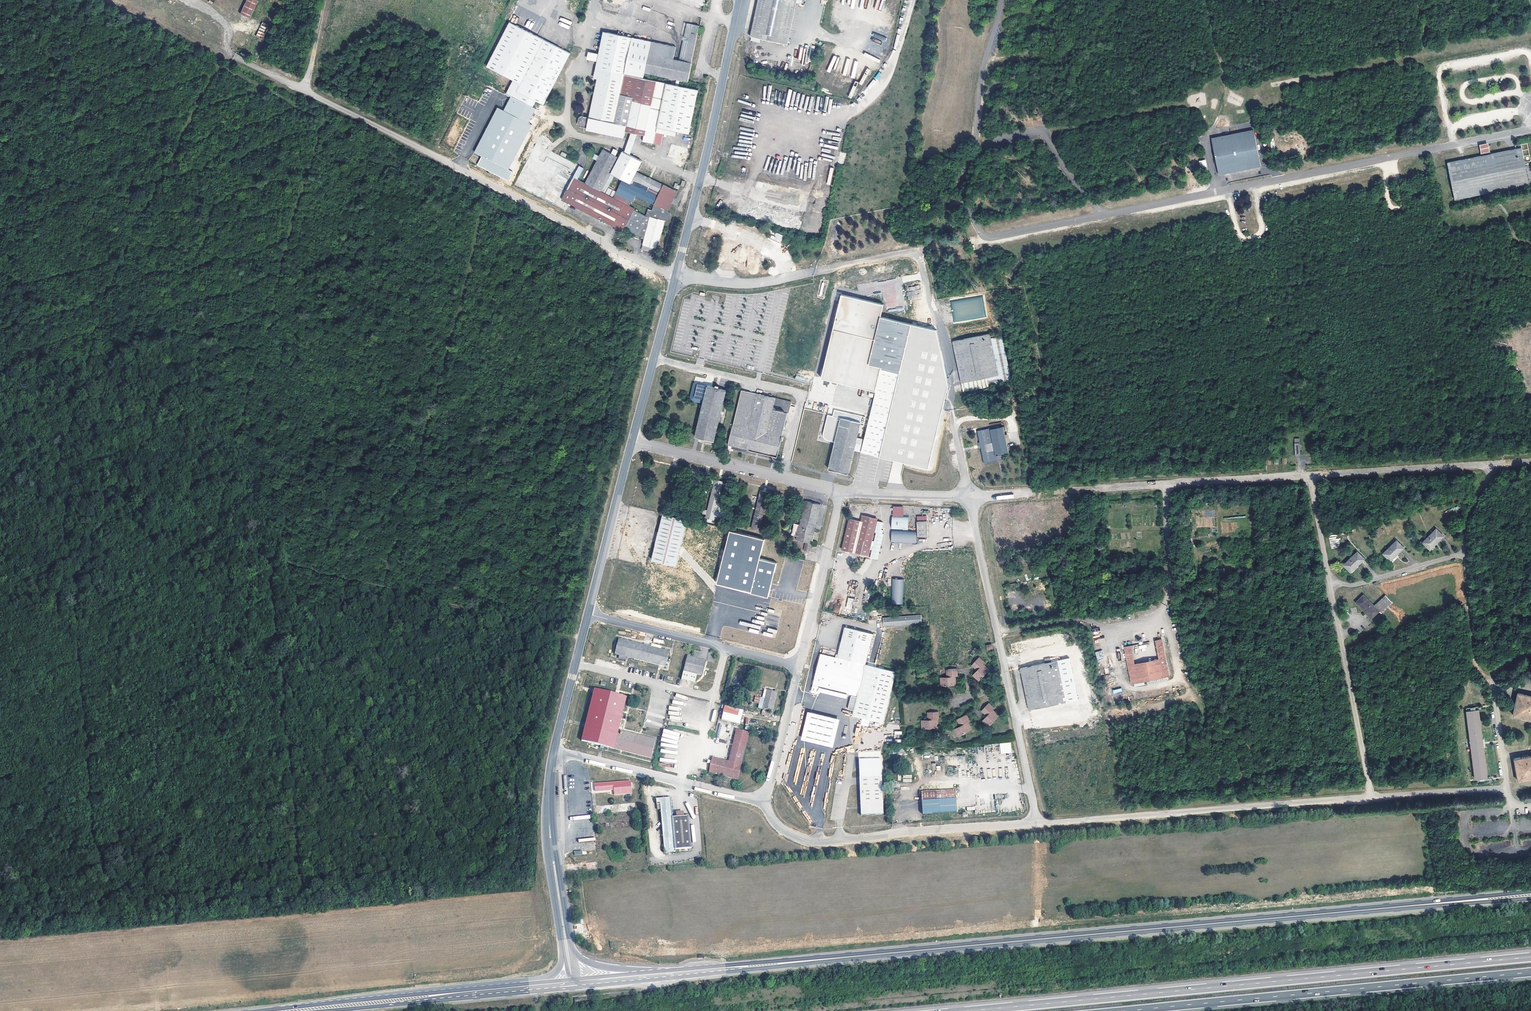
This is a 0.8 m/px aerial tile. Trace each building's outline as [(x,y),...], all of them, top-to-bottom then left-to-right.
[(239,13),(250,17),(258,0),(245,0),(239,13)] [(751,35),(753,36),(752,40),(760,41),(760,38),(787,43),(796,0),(758,0),(751,35)] [(263,38),(269,25),(262,22),(256,36),(263,38)] [(698,88),(647,77),(648,72),(687,81),(699,25),(687,22),(679,59),(674,58),(676,46),(608,31),(597,77),(588,117),(581,115),(578,117),(577,123),(624,136),(625,130),(644,134),(642,140),(653,143),(657,126),(675,130),(688,133),(695,102),(698,88)] [(544,104),(570,53),(511,23),(488,66),(514,80),(507,94),(511,96),(533,107),(536,100),(544,104)] [(597,77),(608,31),(604,30),(594,76),(597,77)] [(533,107),(511,96),(504,110),(498,107),(475,152),(482,156),(478,165),(508,181),(513,171),(509,169),(532,124),(529,123),(536,109),(533,107)] [(674,135),(675,130),(657,126),(653,143),(657,144),(658,138),(662,138),(663,133),(674,135)] [(1211,137),(1218,175),(1253,168),(1261,166),(1253,129),(1211,137)] [(635,139),(642,140),(644,134),(625,130),(624,136),(629,137),(635,139)] [(635,139),(629,137),(628,145),(627,154),(634,158),(634,147),(635,139)] [(1273,138),(1267,139),(1268,150),(1275,149),(1273,138)] [(1481,152),(1490,151),(1488,142),(1480,143),(1481,152)] [(1522,146),(1447,161),(1455,199),(1529,185),(1522,146)] [(619,157),(602,149),(599,155),(596,160),(572,204),(623,231),(625,228),(635,234),(634,236),(636,237),(639,238),(641,236),(644,237),(640,249),(656,253),(665,220),(667,220),(670,219),(671,217),(671,214),(670,211),(668,210),(678,191),(638,172),(642,163),(634,158),(627,154),(622,151),(619,157)] [(839,151),(837,162),(844,163),(846,153),(839,151)] [(1205,160),(1199,161),(1201,170),(1207,169),(1205,160)] [(608,188),(615,175),(611,173),(604,186),(608,188)] [(781,242),(783,235),(776,233),(774,240),(781,242)] [(908,286),(908,292),(907,292),(907,299),(921,298),(920,286),(908,286)] [(881,304),(839,295),(820,379),(868,390),(868,393),(873,394),(874,391),(862,441),(860,452),(927,469),(948,388),(935,329),(879,316),(881,304)] [(954,322),(984,317),(981,297),(950,301),(954,322)] [(989,333),(952,341),(963,391),(1011,380),(1002,336),(994,337),(990,338),(989,333)] [(705,439),(714,441),(726,389),(697,383),(693,396),(703,398),(694,436),(705,439)] [(741,389),(727,444),(731,445),(777,456),(783,435),(782,435),(787,412),(788,412),(791,401),(775,397),(776,397),(756,392),(754,392),(741,389)] [(863,423),(865,417),(834,409),(833,415),(828,414),(823,431),(823,433),(824,435),(825,436),(826,438),(828,439),(836,441),(829,468),(833,469),(848,473),(854,450),(860,452),(862,441),(857,439),(860,422),(863,423)] [(989,427),(976,429),(980,446),(983,462),(1003,458),(1002,453),(1008,452),(1002,425),(989,428),(989,427)] [(710,497),(705,518),(715,521),(724,482),(719,481),(715,480),(714,483),(707,481),(705,482),(704,486),(705,487),(704,490),(706,493),(705,496),(710,497)] [(760,489),(749,528),(759,530),(769,491),(760,489)] [(796,535),(795,539),(805,541),(803,550),(809,551),(820,504),(804,500),(799,523),(796,535)] [(696,522),(663,513),(651,564),(672,573),(672,565),(679,565),(680,560),(686,561),(696,522)] [(849,517),(840,549),(868,556),(871,544),(873,545),(871,556),(878,558),(884,533),(883,532),(884,529),(882,528),(884,521),(878,520),(875,531),(877,531),(874,540),(872,539),(878,517),(861,514),(860,520),(849,517)] [(909,517),(893,516),(892,543),(917,544),(917,532),(908,531),(909,517)] [(927,520),(917,521),(917,532),(917,537),(928,537),(927,520)] [(796,535),(799,523),(793,521),(790,534),(796,535)] [(686,561),(683,575),(752,591),(751,593),(769,597),(777,563),(761,559),(765,539),(696,522),(686,561)] [(1373,532),(1378,538),(1384,532),(1379,527),(1373,532)] [(1436,529),(1423,542),(1429,549),(1443,536),(1436,529)] [(1396,540),(1383,553),(1390,560),(1403,547),(1396,540)] [(1357,551),(1343,564),(1350,571),(1363,558),(1357,551)] [(904,579),(892,578),(891,603),(903,604),(904,579)] [(1363,594),(1355,601),(1371,619),(1380,611),(1375,606),(1363,594)] [(1386,596),(1375,606),(1380,611),(1383,614),(1393,604),(1386,596)] [(848,597),(845,607),(852,609),(854,598),(848,597)] [(921,614),(882,617),(883,625),(921,622),(921,614)] [(821,652),(812,692),(819,694),(821,687),(851,695),(856,696),(853,710),(851,716),(882,725),(897,669),(867,661),(873,631),(846,625),(838,655),(821,652)] [(638,643),(618,638),(614,654),(618,655),(626,657),(665,667),(668,650),(650,646),(651,643),(647,642),(638,640),(638,643)] [(1134,663),(1130,644),(1123,646),(1131,683),(1169,676),(1161,638),(1154,639),(1158,658),(1134,663)] [(1095,653),(1097,660),(1104,657),(1101,650),(1095,653)] [(687,655),(681,680),(695,684),(697,675),(702,676),(706,660),(689,656),(687,655)] [(970,666),(971,667),(973,669),(975,670),(971,676),(979,682),(988,670),(982,664),(984,661),(978,656),(970,666)] [(1044,662),(1020,668),(1027,703),(1029,709),(1065,702),(1078,699),(1069,657),(1056,660),(1051,661),(1050,656),(1044,657),(1044,662)] [(945,678),(939,678),(939,687),(955,685),(955,680),(959,679),(959,672),(959,670),(945,671),(945,678)] [(594,689),(581,740),(600,745),(609,747),(651,757),(652,750),(655,739),(618,730),(626,696),(594,689)] [(766,689),(761,711),(771,714),(777,692),(766,689)] [(1515,713),(1530,717),(1530,694),(1521,692),(1515,713)] [(856,696),(851,695),(847,708),(853,710),(856,696)] [(985,721),(984,723),(983,724),(988,729),(999,717),(994,713),(996,709),(990,704),(981,714),(987,719),(985,721)] [(724,706),(722,713),(737,717),(739,709),(724,706)] [(1466,711),(1475,778),(1487,776),(1479,710),(1466,711)] [(807,712),(801,740),(833,747),(839,719),(807,712)] [(921,722),(921,729),(938,728),(937,721),(940,720),(940,713),(926,714),(927,721),(921,722)] [(969,718),(967,715),(966,714),(956,719),(959,726),(953,729),(957,737),(971,730),(967,723),(970,722),(969,718)] [(664,729),(662,736),(678,741),(680,734),(664,729)] [(711,756),(708,772),(737,779),(747,742),(749,733),(749,732),(736,729),(728,760),(711,756)] [(1000,754),(1011,753),(1011,743),(999,743),(1000,754)] [(1518,780),(1530,778),(1530,755),(1514,758),(1518,780)] [(861,759),(863,815),(886,814),(884,758),(861,759)] [(626,780),(594,783),(594,791),(614,789),(614,795),(631,793),(629,780),(626,780)] [(955,790),(920,791),(922,814),(956,812),(955,790)] [(660,809),(664,850),(691,848),(688,814),(684,815),(683,810),(676,811),(676,815),(672,815),(670,796),(656,797),(657,809),(660,809)]
